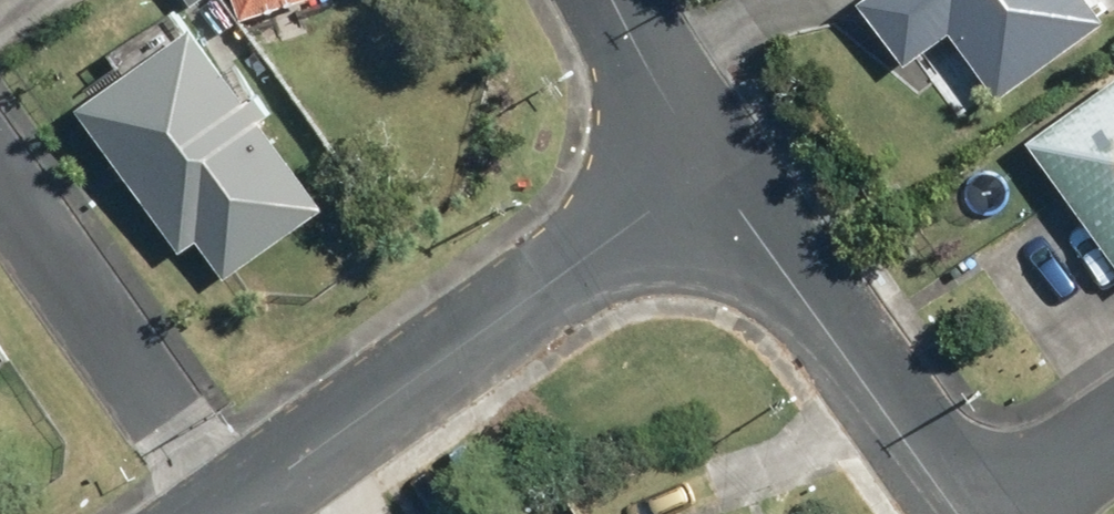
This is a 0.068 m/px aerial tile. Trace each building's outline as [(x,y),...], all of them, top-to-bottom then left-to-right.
[(249,18),(306,0),(243,0),(249,18)] [(1113,15),(1113,0),(869,0),(920,66),(958,37),(1006,99),(1113,15)] [(336,207),(209,16),(196,25),(182,2),(115,47),(130,70),(90,97),(193,252),(210,240),(234,275),(336,207)] [(1036,137),(1113,246),(1113,82),(1036,137)]
